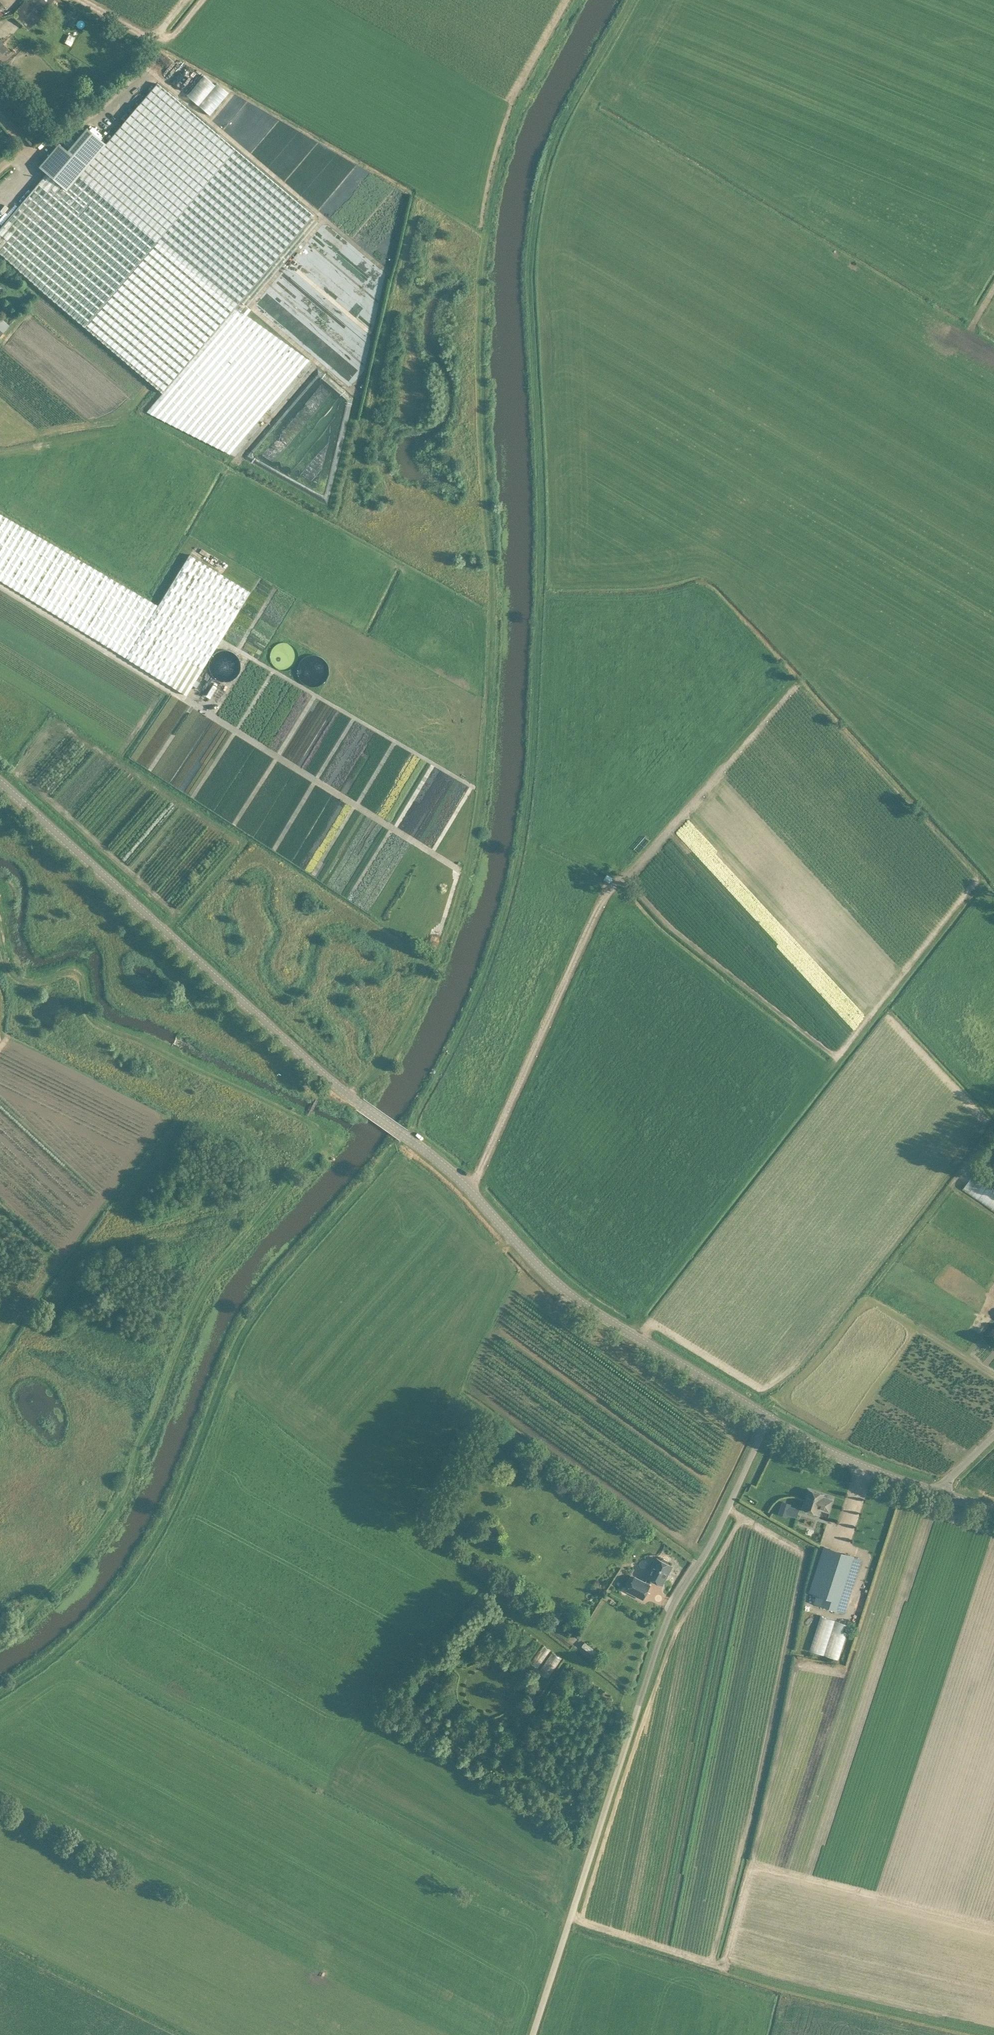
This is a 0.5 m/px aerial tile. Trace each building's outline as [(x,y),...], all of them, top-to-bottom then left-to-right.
[(14,17),(27,29),(52,0),(28,0),(14,17)] [(71,15),(79,20),(83,13),(75,8),(71,15)] [(269,164),(288,141),(211,80),(202,90),(192,102),(269,164)] [(163,393),(147,411),(229,453),(309,360),(245,315),(250,308),(240,299),(313,216),(157,82),(66,190),(46,173),(25,197),(16,209),(0,228),(0,253),(163,393)] [(11,95),(0,83),(0,105),(11,95)] [(135,104),(126,95),(125,95),(111,112),(122,120),(135,104)] [(106,143),(86,126),(67,149),(59,142),(38,166),(66,190),(106,143)] [(9,324),(0,316),(0,334),(9,324)] [(272,454),(267,456),(300,477),(303,472),(305,476),(308,475),(309,464),(315,467),(323,464),(328,464),(334,454),(338,420),(333,408),(330,408),(329,411),(316,416),(311,424),(311,429),(313,436),(311,440),(305,439),(299,442),(296,435),(305,421),(305,417),(293,416),(283,433),(284,436),(280,443),(279,443),(269,447),(272,454)] [(187,694),(250,591),(190,555),(158,605),(0,514),(0,580),(187,694)] [(209,664),(209,665),(209,666),(209,668),(210,671),(210,672),(211,673),(212,674),(213,675),(213,676),(214,677),(217,679),(219,680),(221,680),(225,681),(229,680),(230,680),(233,679),(234,678),(235,677),(237,675),(238,674),(238,673),(240,671),(240,669),(240,666),(240,664),(240,661),(240,660),(238,657),(238,656),(237,655),(235,653),(234,652),(233,651),(231,651),(230,650),(229,650),(225,649),(221,650),(219,650),(217,651),(214,653),(213,654),(213,655),(212,656),(211,657),(210,658),(210,660),(209,662),(209,664)] [(613,884),(616,879),(610,875),(607,880),(613,884)] [(975,1178),(967,1191),(993,1206),(993,1189),(975,1178)] [(803,1508),(812,1511),(818,1513),(820,1508),(829,1511),(830,1509),(833,1500),(823,1497),(824,1494),(809,1489),(803,1508)] [(787,1516),(788,1514),(797,1517),(799,1509),(790,1506),(791,1504),(782,1501),(778,1513),(787,1516)] [(824,1546),(821,1556),(809,1590),(817,1593),(814,1603),(837,1610),(837,1609),(845,1612),(862,1560),(854,1557),(854,1556),(824,1546)] [(662,1559),(662,1560),(657,1557),(647,1577),(648,1577),(645,1582),(634,1577),(627,1590),(643,1598),(650,1585),(649,1584),(652,1579),(662,1584),(672,1565),(668,1563),(668,1562),(668,1560),(664,1558),(662,1559)] [(571,1617),(569,1620),(570,1625),(574,1626),(577,1624),(579,1621),(578,1618),(575,1616),(571,1617)] [(844,1661),(853,1625),(824,1617),(814,1653),(844,1661)] [(534,1666),(542,1671),(555,1651),(547,1646),(534,1666)] [(543,1675),(553,1681),(565,1658),(555,1652),(543,1675)]
